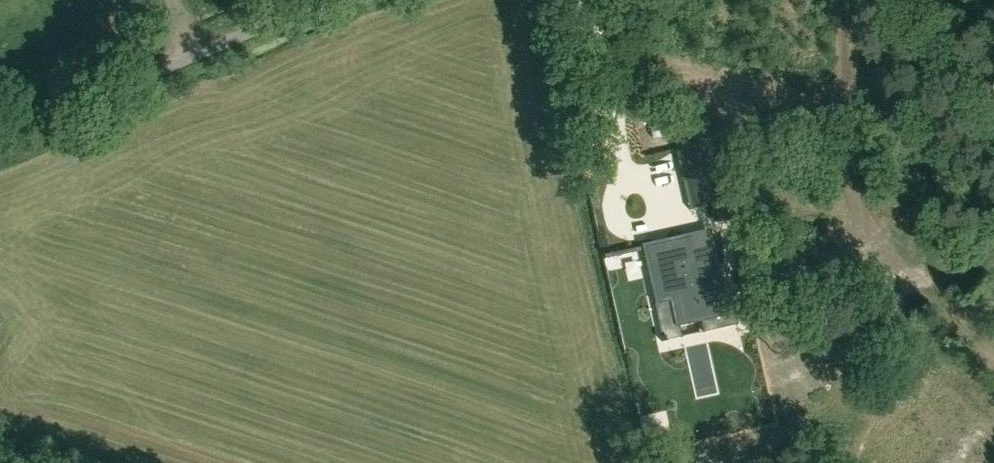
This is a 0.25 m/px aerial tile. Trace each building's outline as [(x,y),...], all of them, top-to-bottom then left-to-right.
[(719,204),(706,145),(676,152),(689,211),(719,204)] [(653,302),(654,302),(673,298),(678,323),(679,323),(703,318),(736,311),(737,310),(737,308),(726,311),(711,247),(695,250),(692,235),(646,245),(658,299),(652,300),(653,302)]
